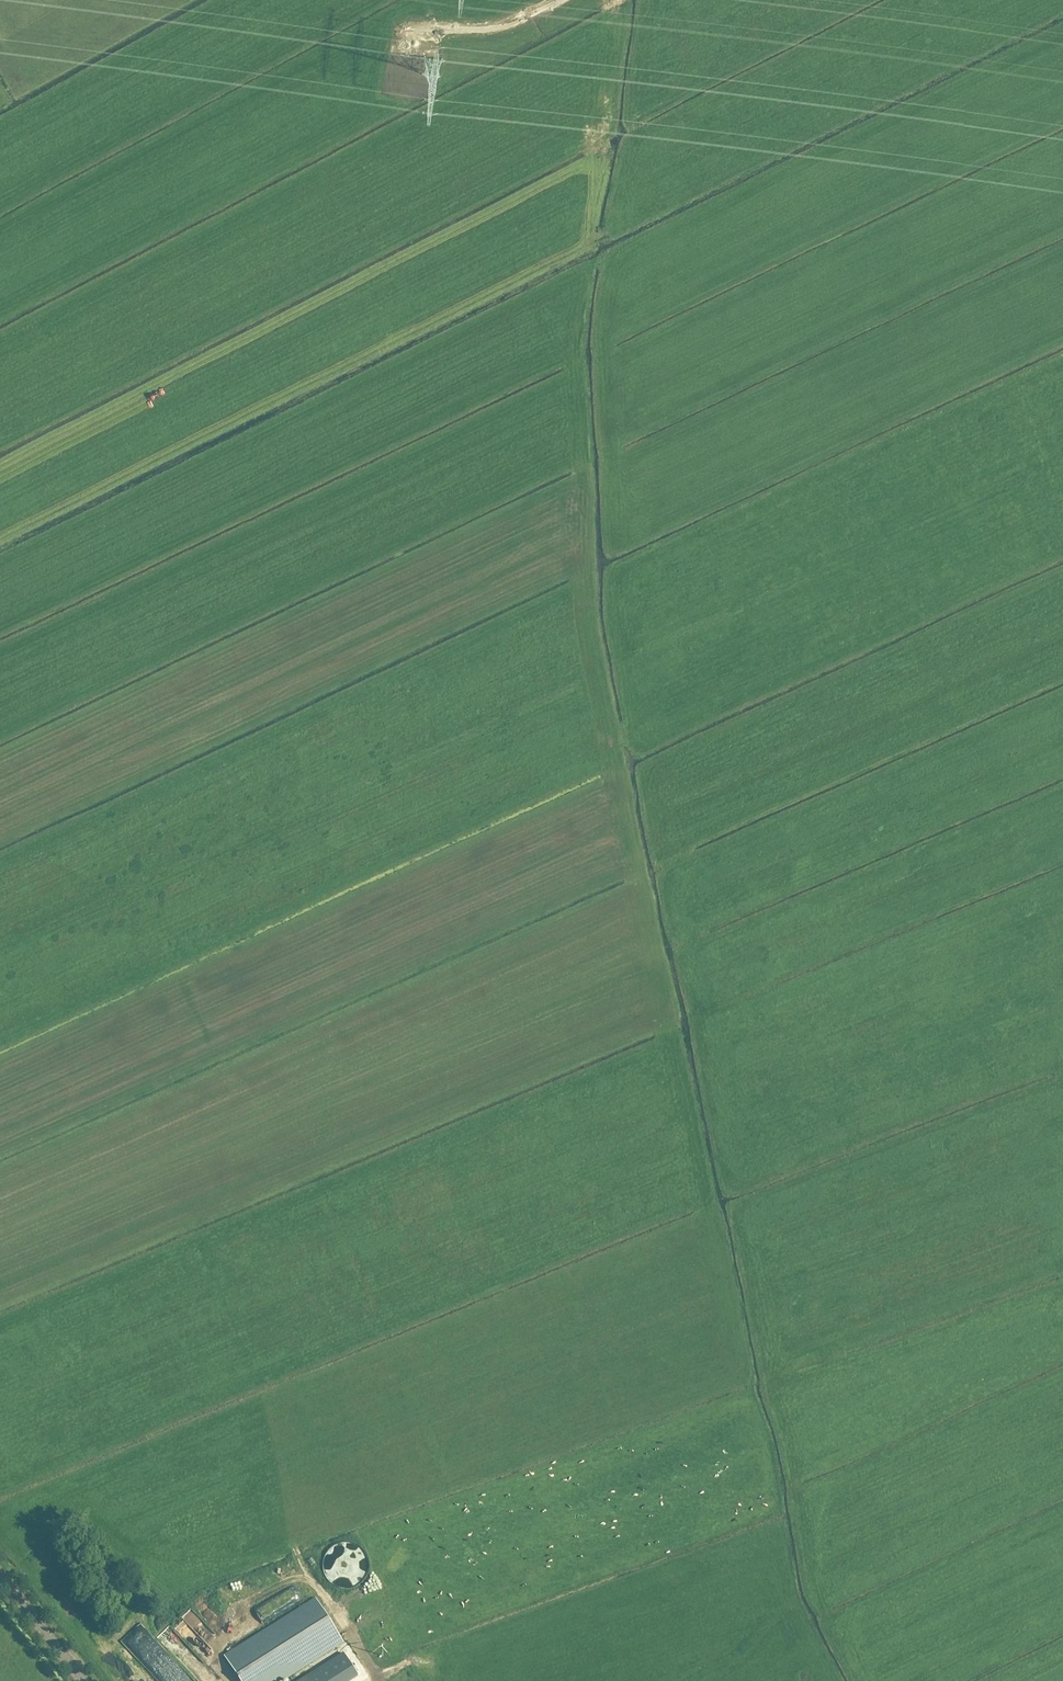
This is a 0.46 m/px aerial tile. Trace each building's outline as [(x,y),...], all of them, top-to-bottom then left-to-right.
[(189,1605),(195,1615),(200,1612),(215,1639),(223,1635),(203,1598),(189,1605)] [(309,1664),(343,1643),(315,1599),(224,1656),(239,1680),(282,1680),(309,1664)] [(186,1646),(203,1666),(212,1657),(181,1623),(159,1644),(172,1659),(186,1646)] [(126,1640),(147,1659),(159,1646),(138,1627),(126,1640)]
